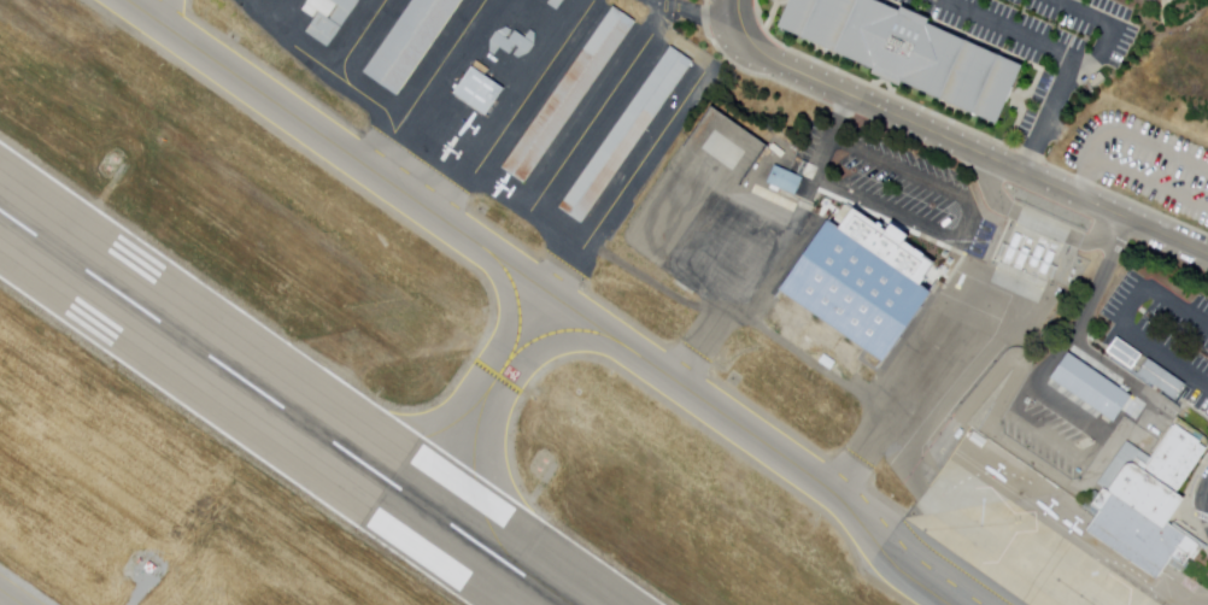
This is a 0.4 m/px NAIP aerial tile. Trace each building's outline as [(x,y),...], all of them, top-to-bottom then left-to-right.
[(300,12),(309,0),(358,0),(324,48),(304,34),(313,20),(300,12)] [(363,72),(413,0),(462,0),(397,95),(363,72)] [(522,7),(523,0),(548,0),(544,6),(541,8),(532,1),(521,18),(524,20),(530,11),(540,18),(546,8),(550,11),(550,24),(543,33),(533,37),(533,48),(526,57),(516,61),(512,59),(517,51),(514,48),(508,58),(497,51),(492,58),(488,57),(488,45),(494,36),(505,31),(505,20),(511,11),(522,7)] [(549,2),(550,0),(565,0),(557,10),(553,7),(551,5),(549,2)] [(774,30),(787,0),(870,0),(1019,65),(992,127),(774,30)] [(527,183),(504,168),(615,7),(638,23),(527,183)] [(584,224),(562,208),(673,47),(694,63),(584,224)] [(482,116),(452,94),(470,67),(502,89),(482,116)] [(753,137),(768,147),(743,183),(728,174),(753,137)] [(775,163),(805,175),(797,194),(768,181),(775,163)] [(779,316),(791,296),(778,287),(826,218),(837,225),(851,204),(933,260),(917,282),(928,289),(880,359),(866,350),(851,371),(844,366),(846,363),(779,316)] [(1005,204),(980,260),(1048,290),(1073,233),(1005,204)] [(1115,335),(1189,383),(1179,400),(1102,352),(1115,335)] [(1115,421),(1052,377),(1071,352),(1133,395),(1115,421)] [(1157,580),(1084,528),(1093,515),(1109,492),(1108,489),(1108,486),(1122,464),(1125,463),(1128,462),(1131,463),(1133,463),(1142,469),(1172,423),(1201,444),(1207,450),(1178,494),(1185,499),(1169,524),(1188,538),(1197,544),(1197,551),(1191,558),(1183,571),(1171,563),(1157,580)]
